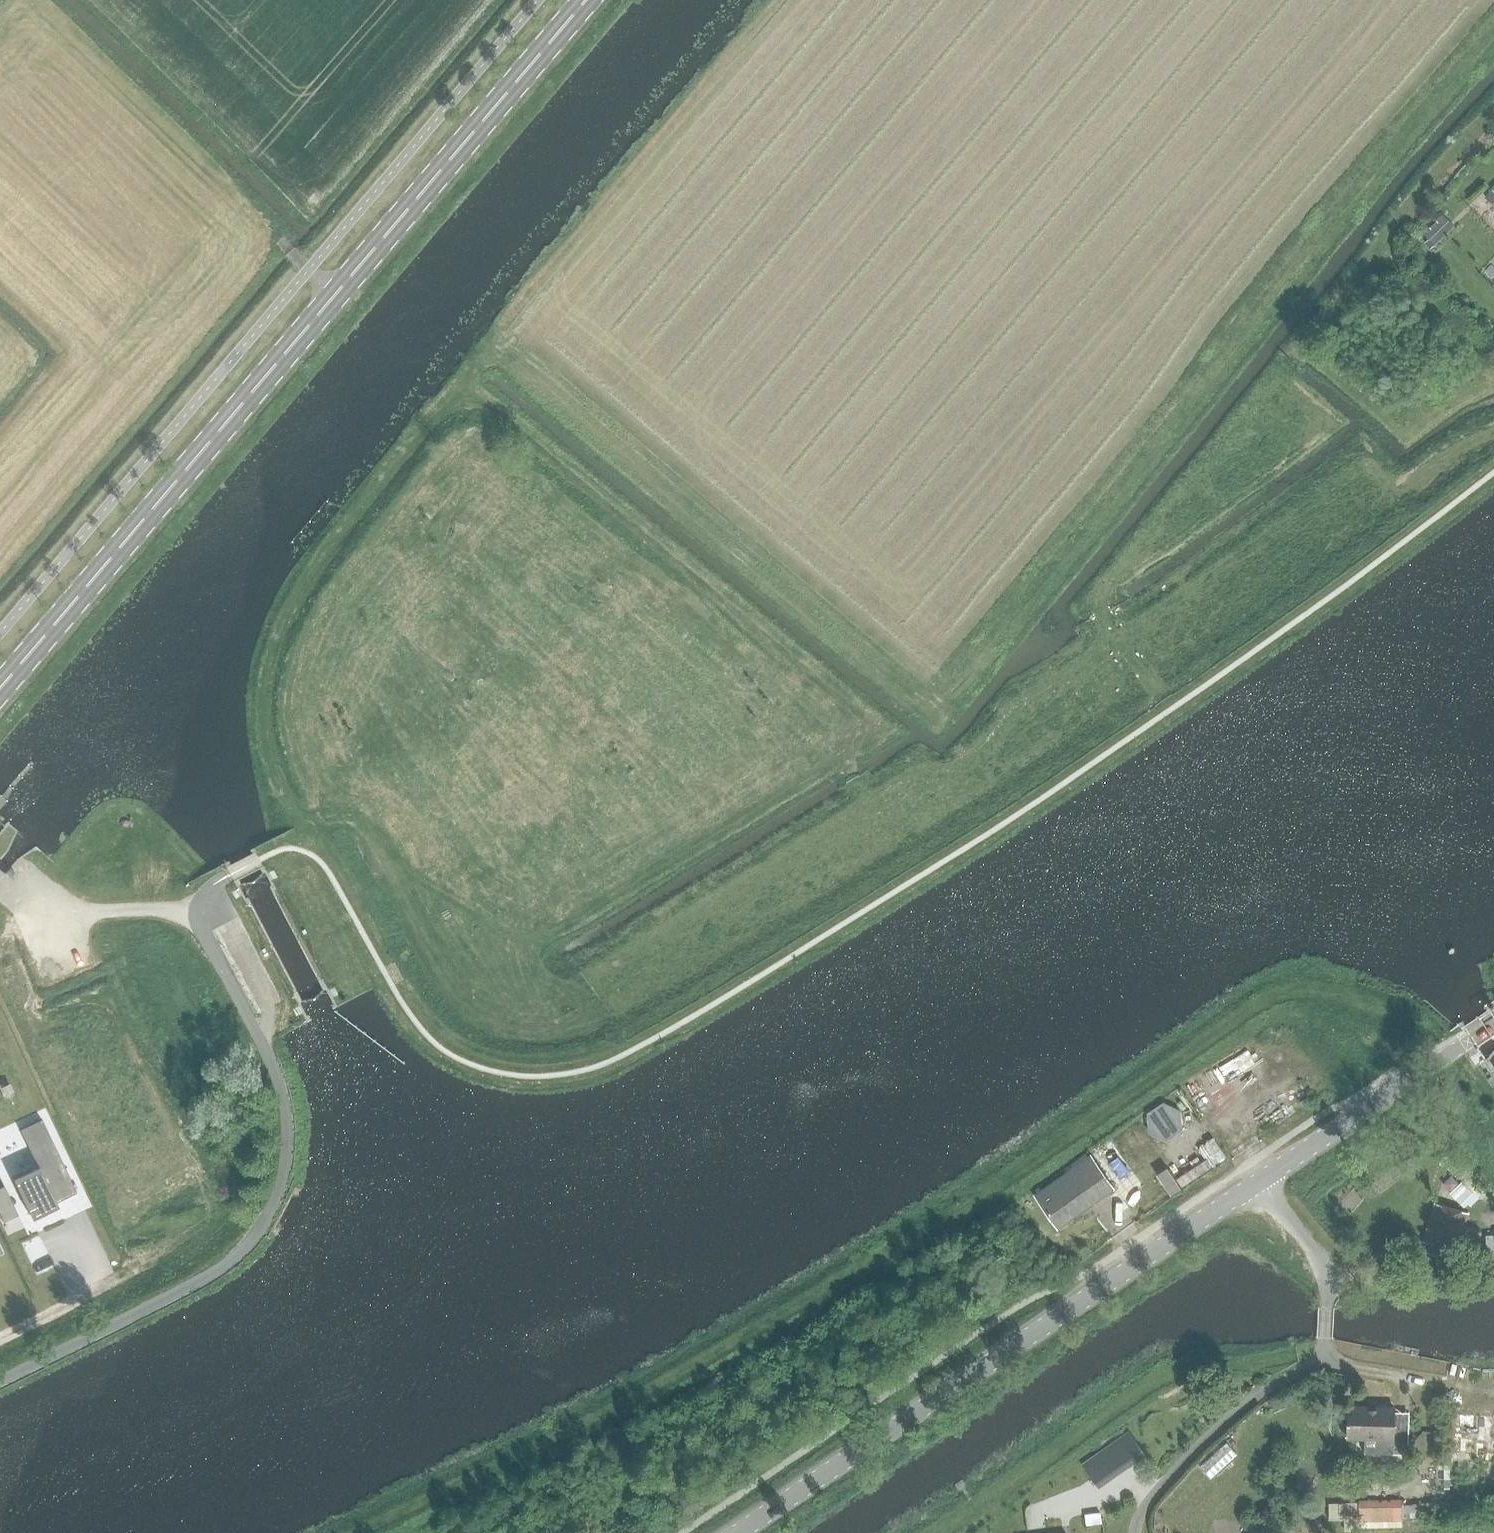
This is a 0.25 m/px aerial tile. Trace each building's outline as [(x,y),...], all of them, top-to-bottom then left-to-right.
[(1483,196),(1493,207),(1493,186),(1483,196)] [(36,1166),(11,1178),(28,1215),(75,1193),(40,1119),(19,1129),(36,1166)] [(1184,1185),(1213,1164),(1208,1156),(1178,1177),(1184,1185)] [(1058,1229),(1114,1190),(1091,1157),(1035,1196),(1058,1229)] [(1468,1175),(1462,1181),(1480,1200),(1486,1193),(1468,1175)] [(0,1188),(0,1216),(3,1222),(18,1215),(4,1186),(0,1188)] [(1467,1213),(1434,1204),(1423,1243),(1430,1245),(1428,1252),(1447,1258),(1449,1250),(1456,1252),(1467,1213)] [(1479,1260),(1493,1260),(1493,1235),(1479,1236),(1479,1260)] [(1382,1454),(1407,1455),(1408,1431),(1393,1431),(1394,1409),(1347,1407),(1346,1438),(1382,1439),(1382,1454)] [(1493,1488),(1493,1409),(1452,1409),(1451,1488),(1493,1488)] [(1213,1477),(1239,1453),(1228,1441),(1202,1465),(1213,1477)] [(1098,1457),(1083,1467),(1096,1485),(1110,1475),(1098,1457)] [(1344,1519),(1404,1518),(1403,1500),(1358,1501),(1359,1507),(1344,1508),(1344,1519)] [(1328,1504),(1329,1520),(1342,1520),(1342,1503),(1328,1504)]
